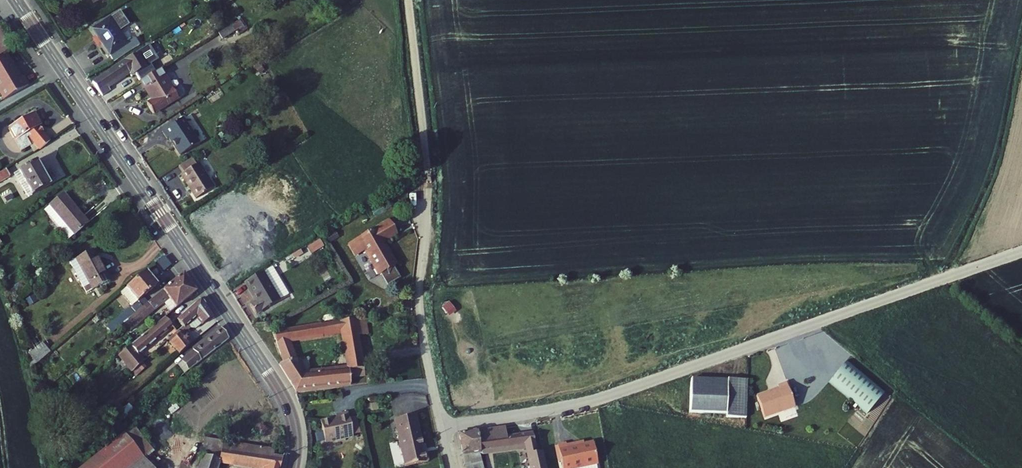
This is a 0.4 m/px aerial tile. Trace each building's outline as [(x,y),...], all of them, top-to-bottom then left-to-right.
[(118,16),(92,33),(111,64),(136,49),(131,42),(123,47),(116,36),(126,29),(118,16)] [(225,44),(248,32),(241,18),(217,30),(225,44)] [(136,52),(146,67),(155,60),(145,45),(136,52)] [(146,67),(136,52),(92,83),(103,98),(113,91),(109,86),(127,73),(129,75),(131,74),(138,84),(151,75),(146,67)] [(5,55),(0,58),(0,95),(3,100),(27,86),(21,77),(19,79),(15,71),(13,72),(9,66),(11,65),(5,55)] [(176,98),(157,71),(151,75),(138,84),(150,102),(145,105),(151,115),(176,98)] [(27,138),(36,130),(34,127),(36,126),(29,114),(7,127),(20,149),(30,142),(27,138)] [(199,145),(181,118),(161,131),(167,140),(168,138),(180,157),(199,145)] [(38,152),(49,142),(37,129),(36,130),(27,138),(30,142),(38,152)] [(192,157),(179,165),(183,172),(181,174),(195,196),(212,184),(199,163),(196,164),(192,157)] [(30,199),(46,187),(30,165),(14,178),(30,199)] [(212,184),(195,196),(196,197),(213,186),(212,184)] [(43,213),(67,242),(86,225),(63,197),(43,213)] [(379,275),(397,264),(384,242),(398,235),(390,222),(349,245),(356,258),(366,252),(379,275)] [(320,238),(307,244),(311,252),(324,245),(320,238)] [(92,251),(69,264),(86,296),(111,281),(108,274),(105,275),(92,251)] [(397,264),(379,275),(380,275),(397,265),(397,264)] [(265,274),(281,303),(291,297),(273,267),(264,273),(265,274)] [(281,303),(265,274),(264,273),(244,284),(256,304),(251,307),(257,317),(281,303)] [(145,274),(126,290),(138,304),(124,316),(128,321),(132,318),(142,309),(148,305),(143,299),(157,288),(145,274)] [(183,275),(180,277),(148,305),(152,310),(167,298),(176,309),(195,293),(183,275)] [(206,323),(212,318),(200,300),(190,308),(179,317),(177,319),(181,325),(178,327),(180,329),(198,314),(206,323)] [(179,317),(190,308),(187,304),(176,313),(179,317)] [(142,309),(132,318),(145,335),(152,329),(156,326),(142,309)] [(173,328),(165,319),(156,326),(152,329),(160,339),(173,328)] [(369,336),(366,319),(356,321),(359,337),(369,336)] [(297,353),(293,341),(335,335),(336,340),(347,339),(348,348),(342,349),(344,360),(363,356),(359,337),(356,321),(274,333),(284,356),(297,353)] [(139,357),(160,339),(152,329),(145,335),(119,357),(132,373),(143,362),(139,357)] [(229,341),(220,329),(191,352),(193,354),(182,363),(190,372),(229,341)] [(177,356),(188,347),(182,338),(185,336),(179,330),(170,337),(172,340),(168,344),(177,356)] [(30,355),(37,364),(50,353),(42,344),(30,355)] [(300,360),(297,353),(284,356),(287,364),(300,360)] [(363,356),(344,360),(342,360),(343,368),(364,364),(363,356)] [(281,365),(297,392),(368,383),(364,364),(343,368),(340,369),(340,372),(307,375),(300,360),(287,364),(281,365)] [(881,389),(840,361),(824,385),(866,412),(881,389)] [(748,414),(749,376),(728,375),(728,376),(693,375),(692,410),(728,410),(728,414),(748,414)] [(797,407),(789,382),(780,385),(781,388),(759,395),(766,417),(797,407)] [(333,420),(323,423),(327,443),(355,437),(350,414),(338,417),(339,420),(333,421),(333,420)] [(420,414),(398,419),(408,466),(432,461),(430,452),(427,452),(420,414)] [(533,425),(508,428),(510,437),(535,434),(533,425)] [(134,427),(85,467),(168,467),(134,427)] [(478,454),(522,447),(523,456),(527,455),(530,467),(545,467),(542,453),(538,453),(535,434),(510,437),(508,428),(460,434),(463,453),(464,465),(467,465),(467,467),(481,467),(478,454)] [(558,467),(561,467),(564,467),(584,467),(592,466),(590,459),(591,458),(586,437),(561,443),(560,438),(552,440),(558,467)] [(199,467),(218,467),(219,465),(244,467),(282,467),(284,460),(271,458),(272,451),(207,441),(199,467)]
